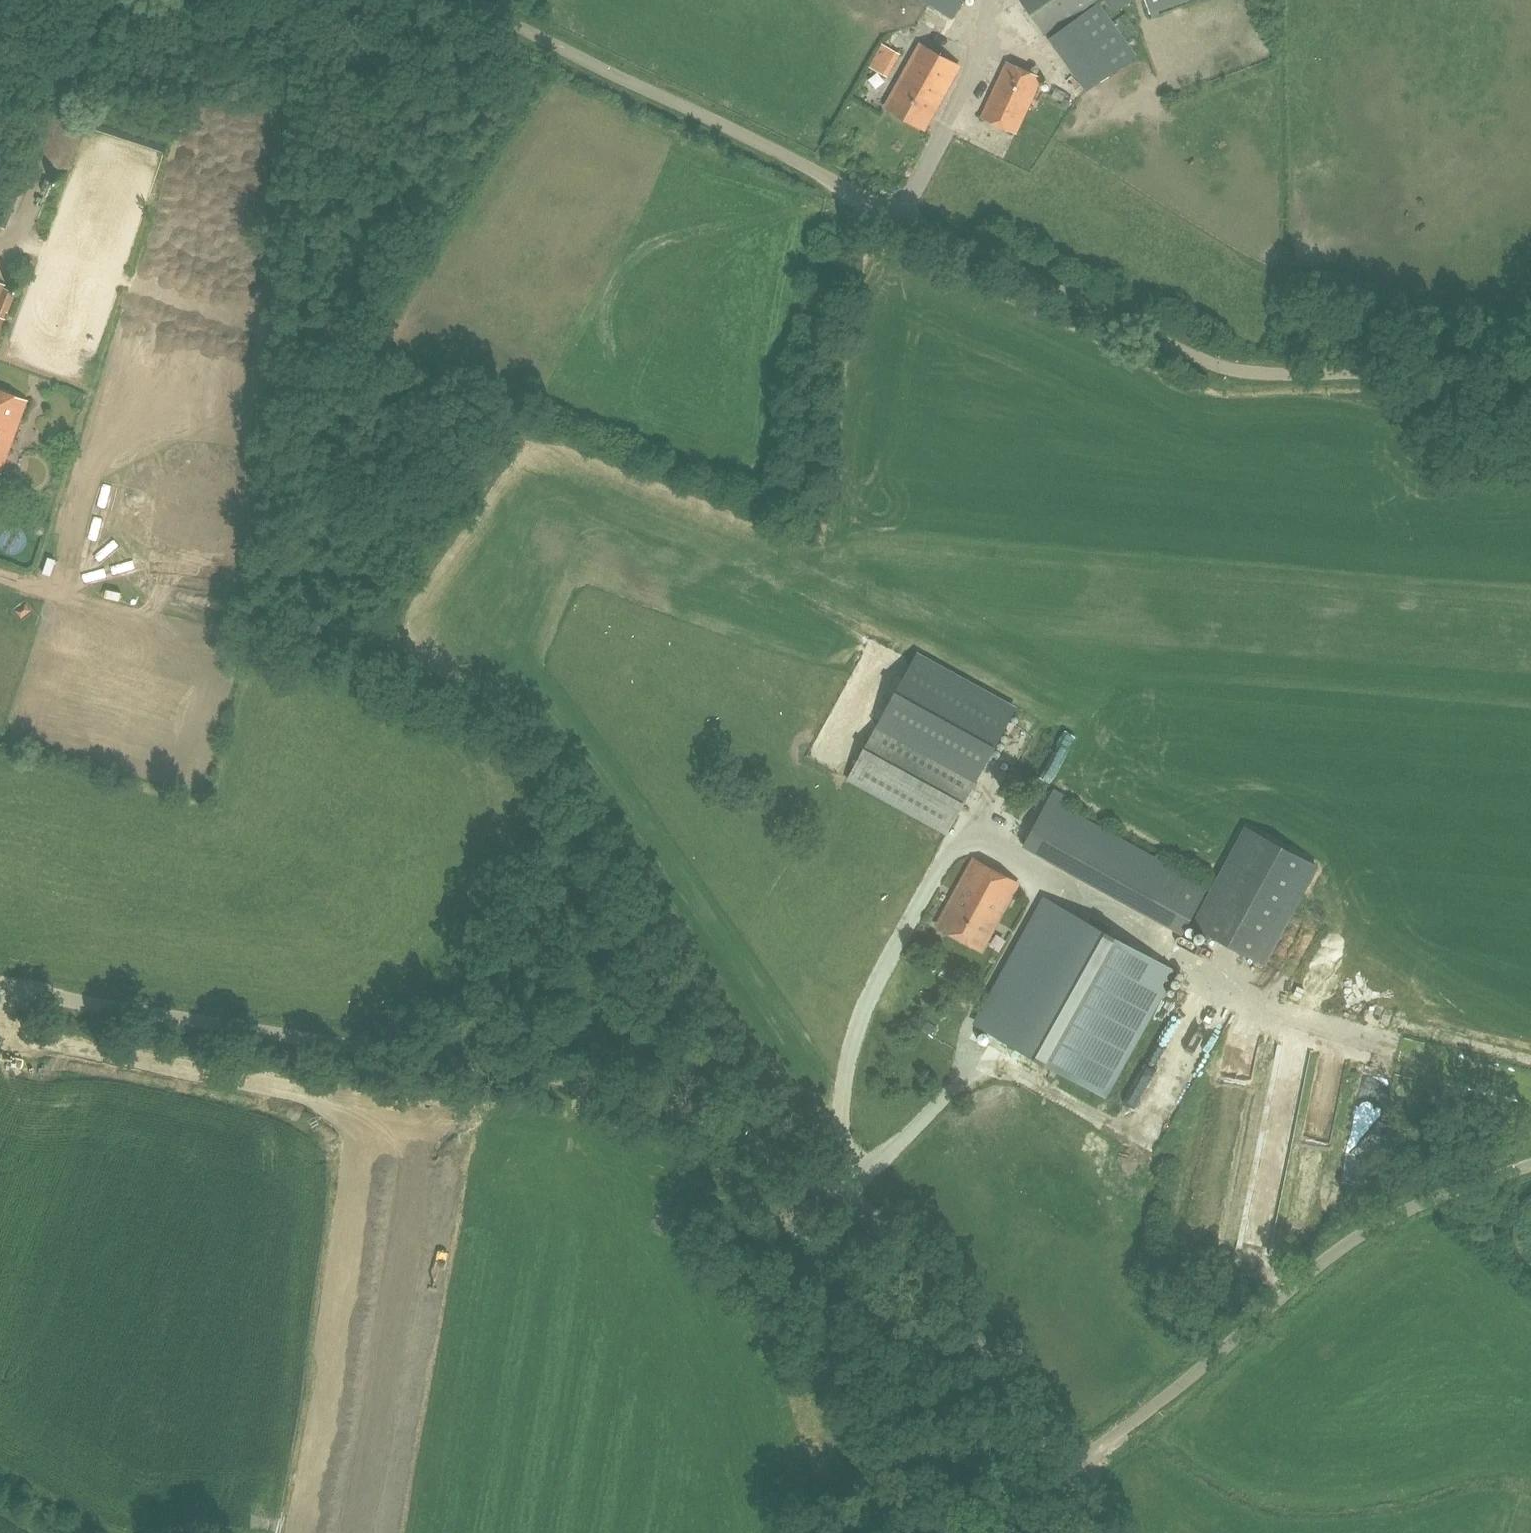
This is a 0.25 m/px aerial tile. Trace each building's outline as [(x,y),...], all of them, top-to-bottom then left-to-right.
[(953,17),(964,0),(925,0),(953,17)] [(1047,34),(1094,0),(1023,0),(1047,34)] [(1115,12),(1131,0),(1106,0),(1115,12)] [(1150,13),(1187,0),(1145,0),(1150,13)] [(1099,3),(1050,38),(1087,90),(1136,55),(1099,3)] [(869,67),(888,77),(901,53),(882,43),(869,67)] [(959,66),(921,44),(886,107),(924,128),(959,66)] [(1041,78),(1007,62),(982,116),(1016,132),(1041,78)] [(0,190),(0,226),(1,226),(29,159),(15,153),(0,190)] [(4,286),(5,284),(0,282),(0,316),(2,317),(5,310),(6,311),(15,290),(4,286)] [(1,473),(28,399),(0,389),(0,472),(1,473)] [(36,532),(38,534),(40,535),(42,535),(44,534),(45,532),(46,529),(45,527),(43,525),(40,525),(38,525),(36,527),(35,530),(36,532)] [(947,833),(1014,711),(916,657),(849,779),(947,833)] [(1210,886),(1174,867),(1050,798),(1025,845),(1148,913),(1185,933),(1210,886)] [(1194,924),(1231,945),(1264,963),(1317,866),(1246,828),(1218,880),(1194,924)] [(1018,883),(974,859),(938,926),(982,950),(1018,883)] [(1104,1094),(1139,1032),(1173,969),(1048,899),(979,1024),(1104,1094)] [(740,1082),(734,1080),(730,1089),(736,1092),(740,1082)]
